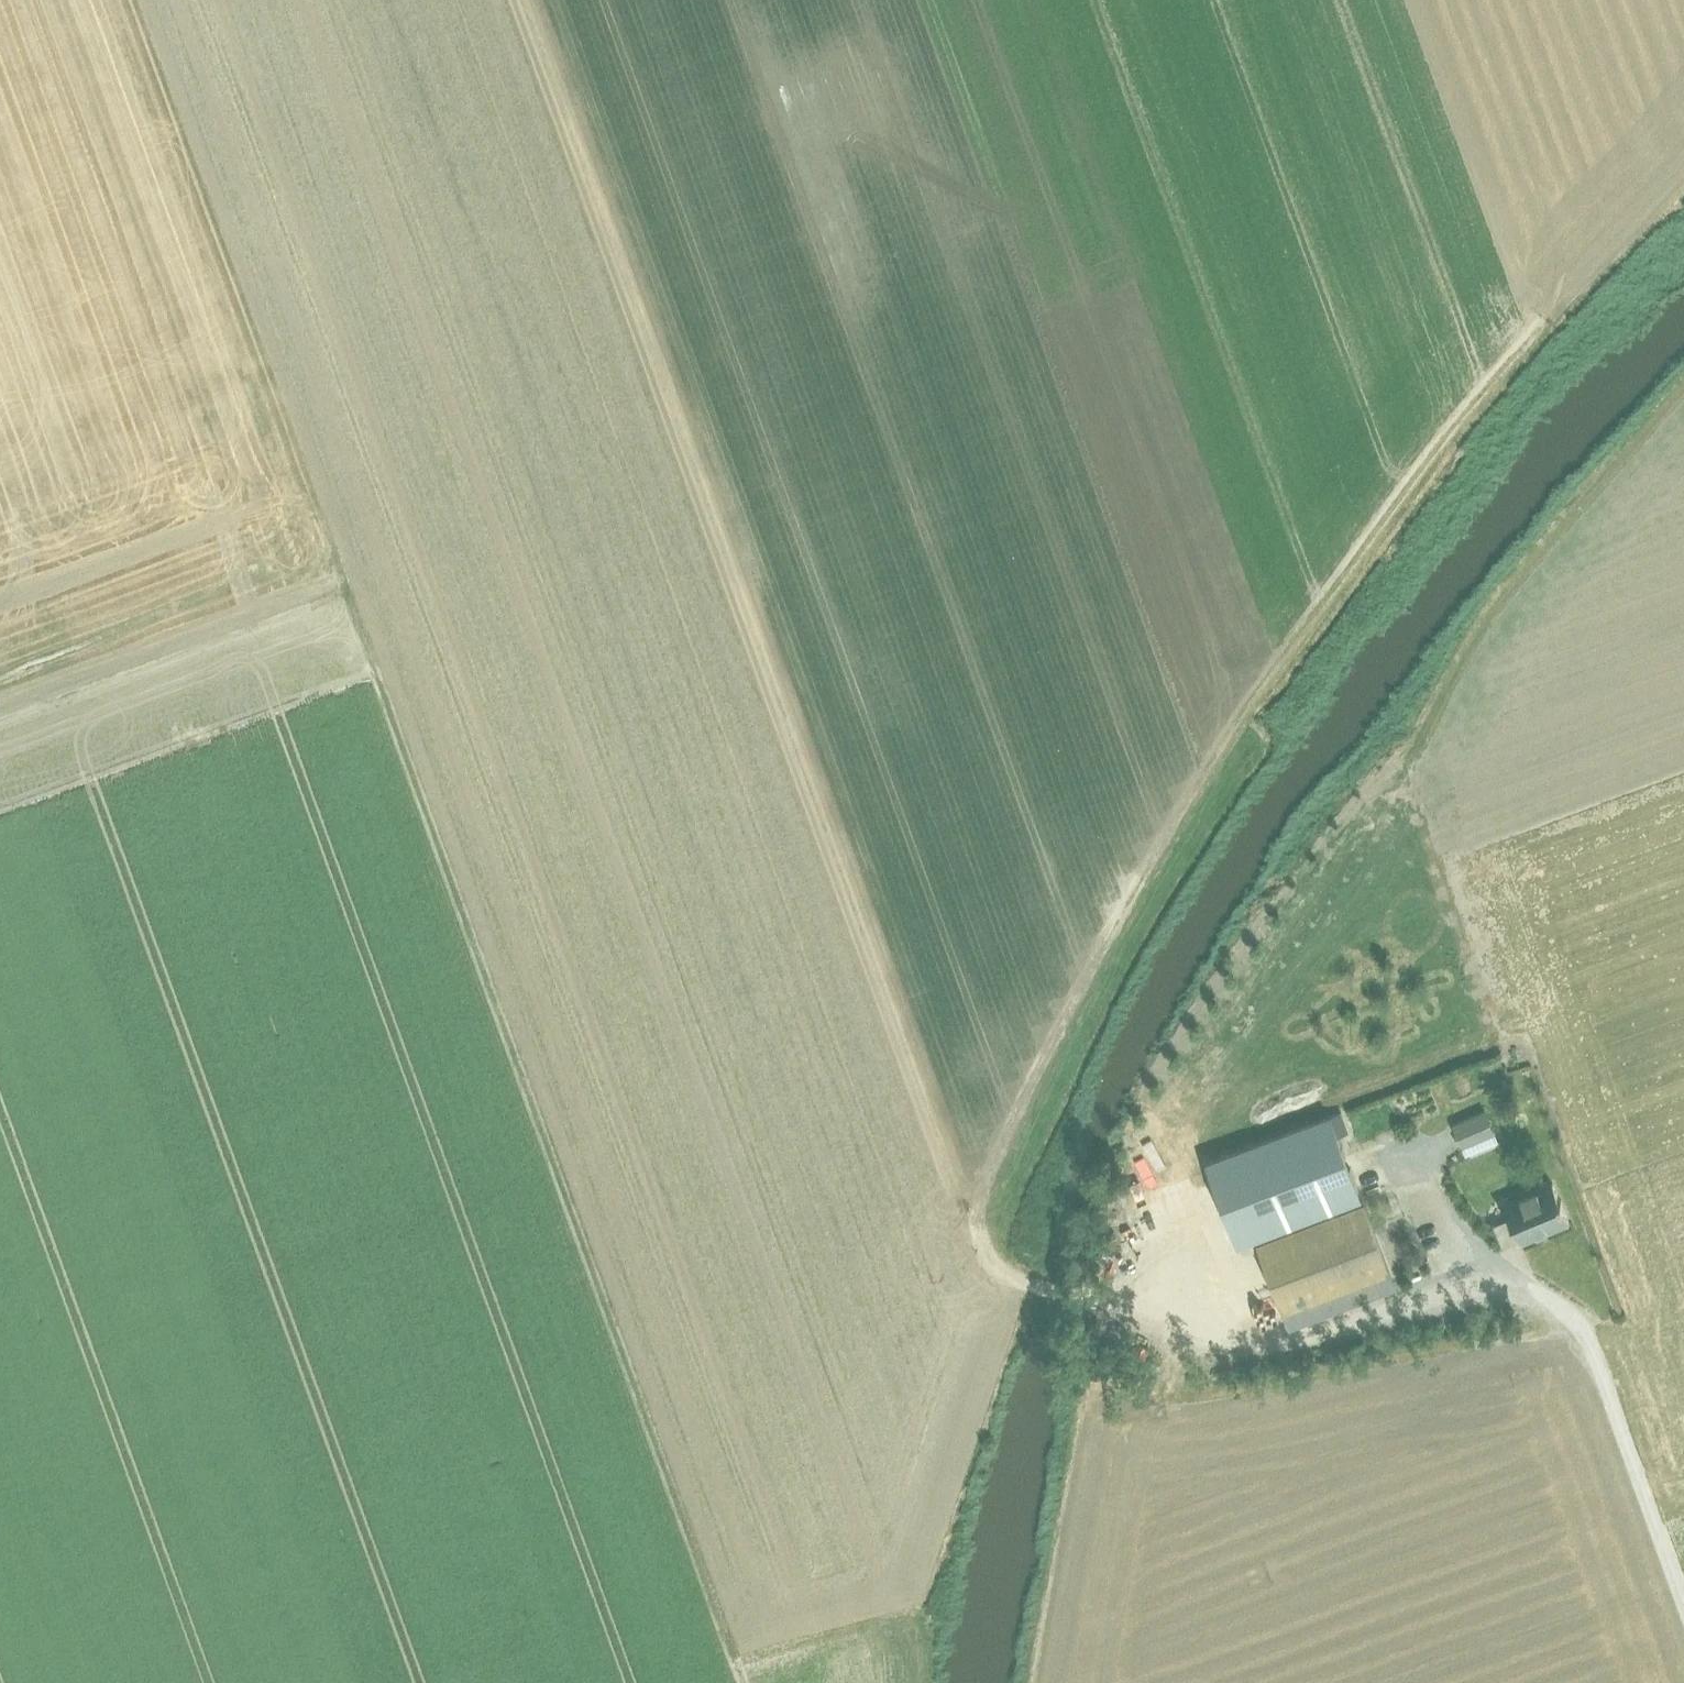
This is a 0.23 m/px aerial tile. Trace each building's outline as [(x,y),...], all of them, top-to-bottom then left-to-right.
[(1486,1109),(1453,1124),(1463,1146),(1495,1132),(1486,1109)] [(1329,1114),(1206,1161),(1238,1244),(1257,1237),(1361,1197),(1329,1114)] [(1552,1181),(1503,1201),(1519,1240),(1568,1220),(1561,1202),(1562,1202),(1560,1198),(1559,1198),(1552,1181)] [(1361,1197),(1257,1237),(1285,1309),(1392,1268),(1365,1195),(1361,1197)]
